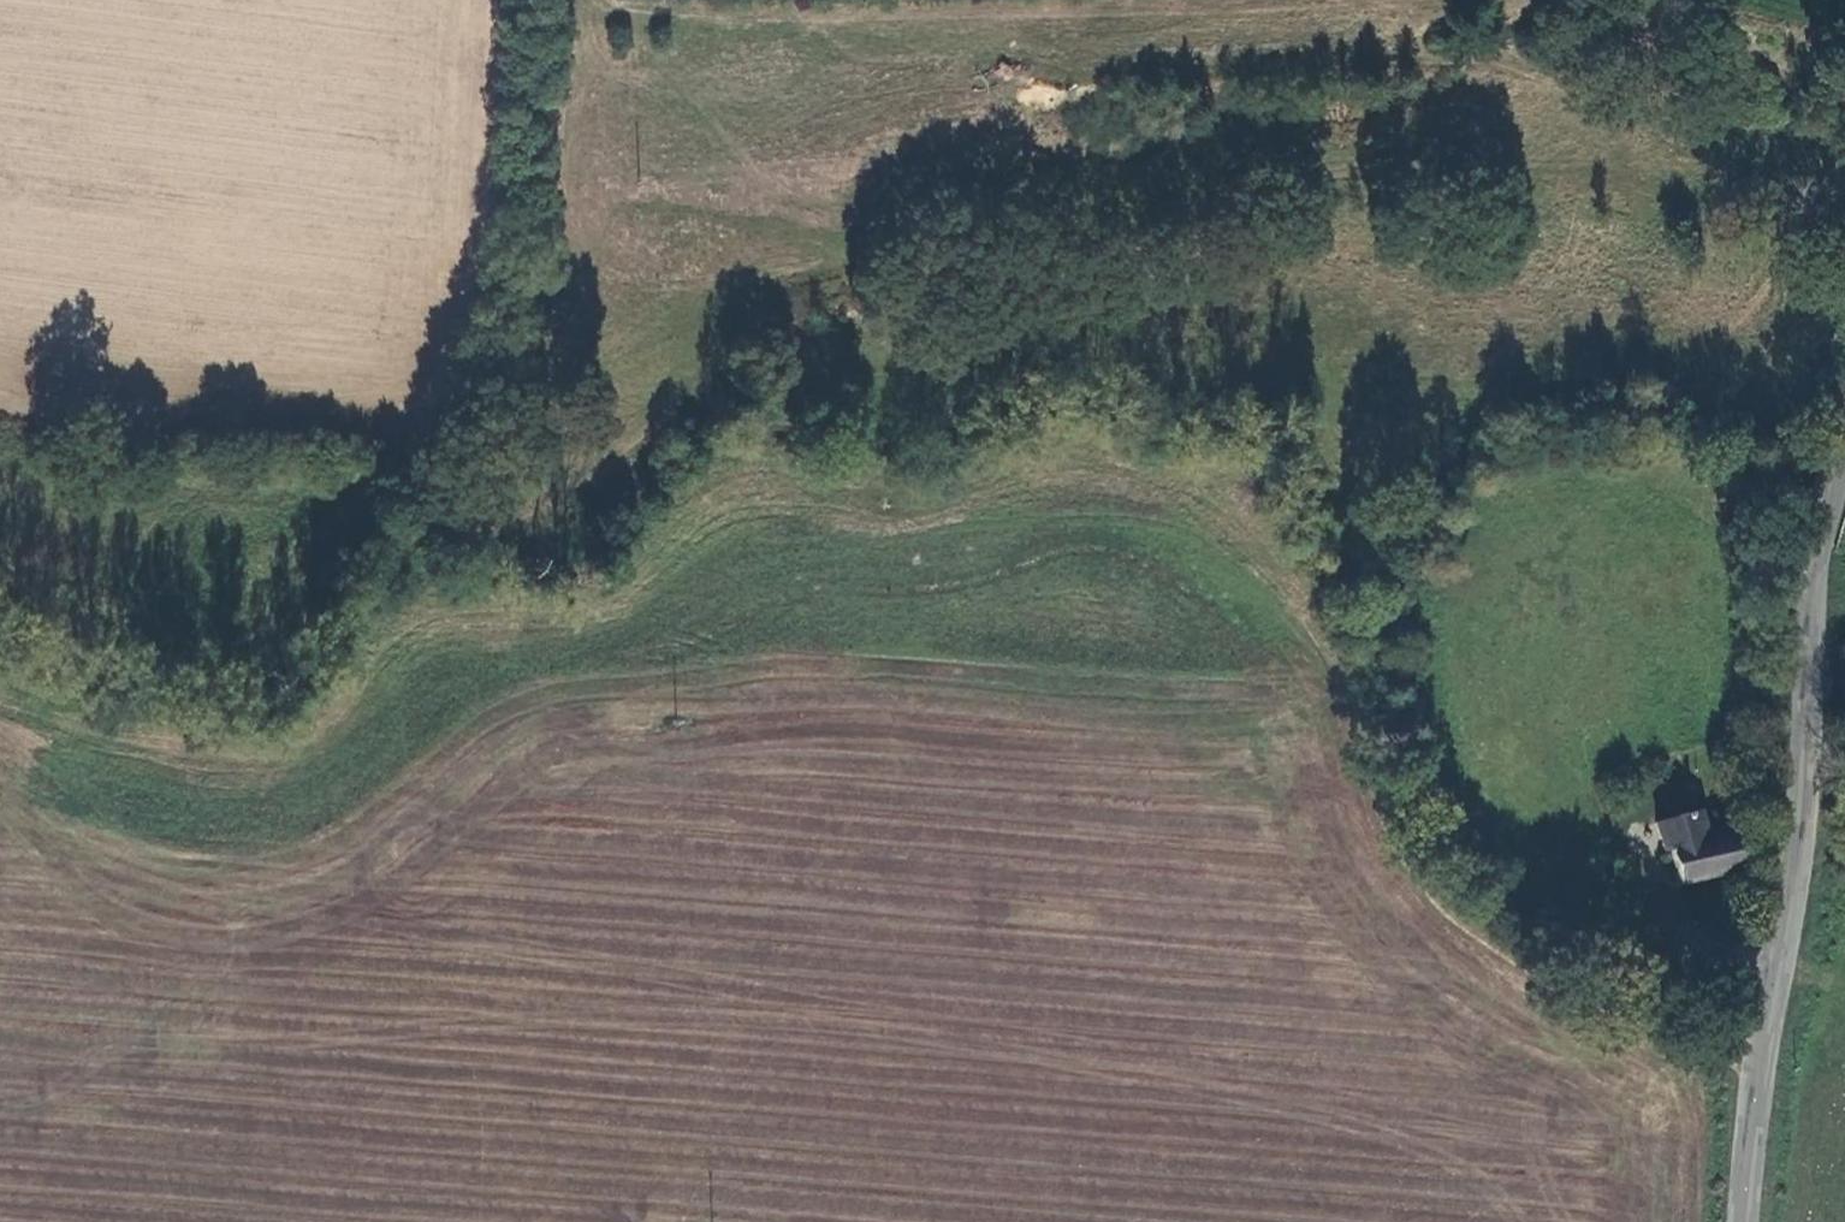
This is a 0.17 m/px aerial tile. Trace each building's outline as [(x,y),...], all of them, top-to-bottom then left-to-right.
[(1716,820),(1705,820),(1665,833),(1674,864),(1686,861),(1696,897),(1763,877),(1752,841),(1724,848),(1716,820)]
